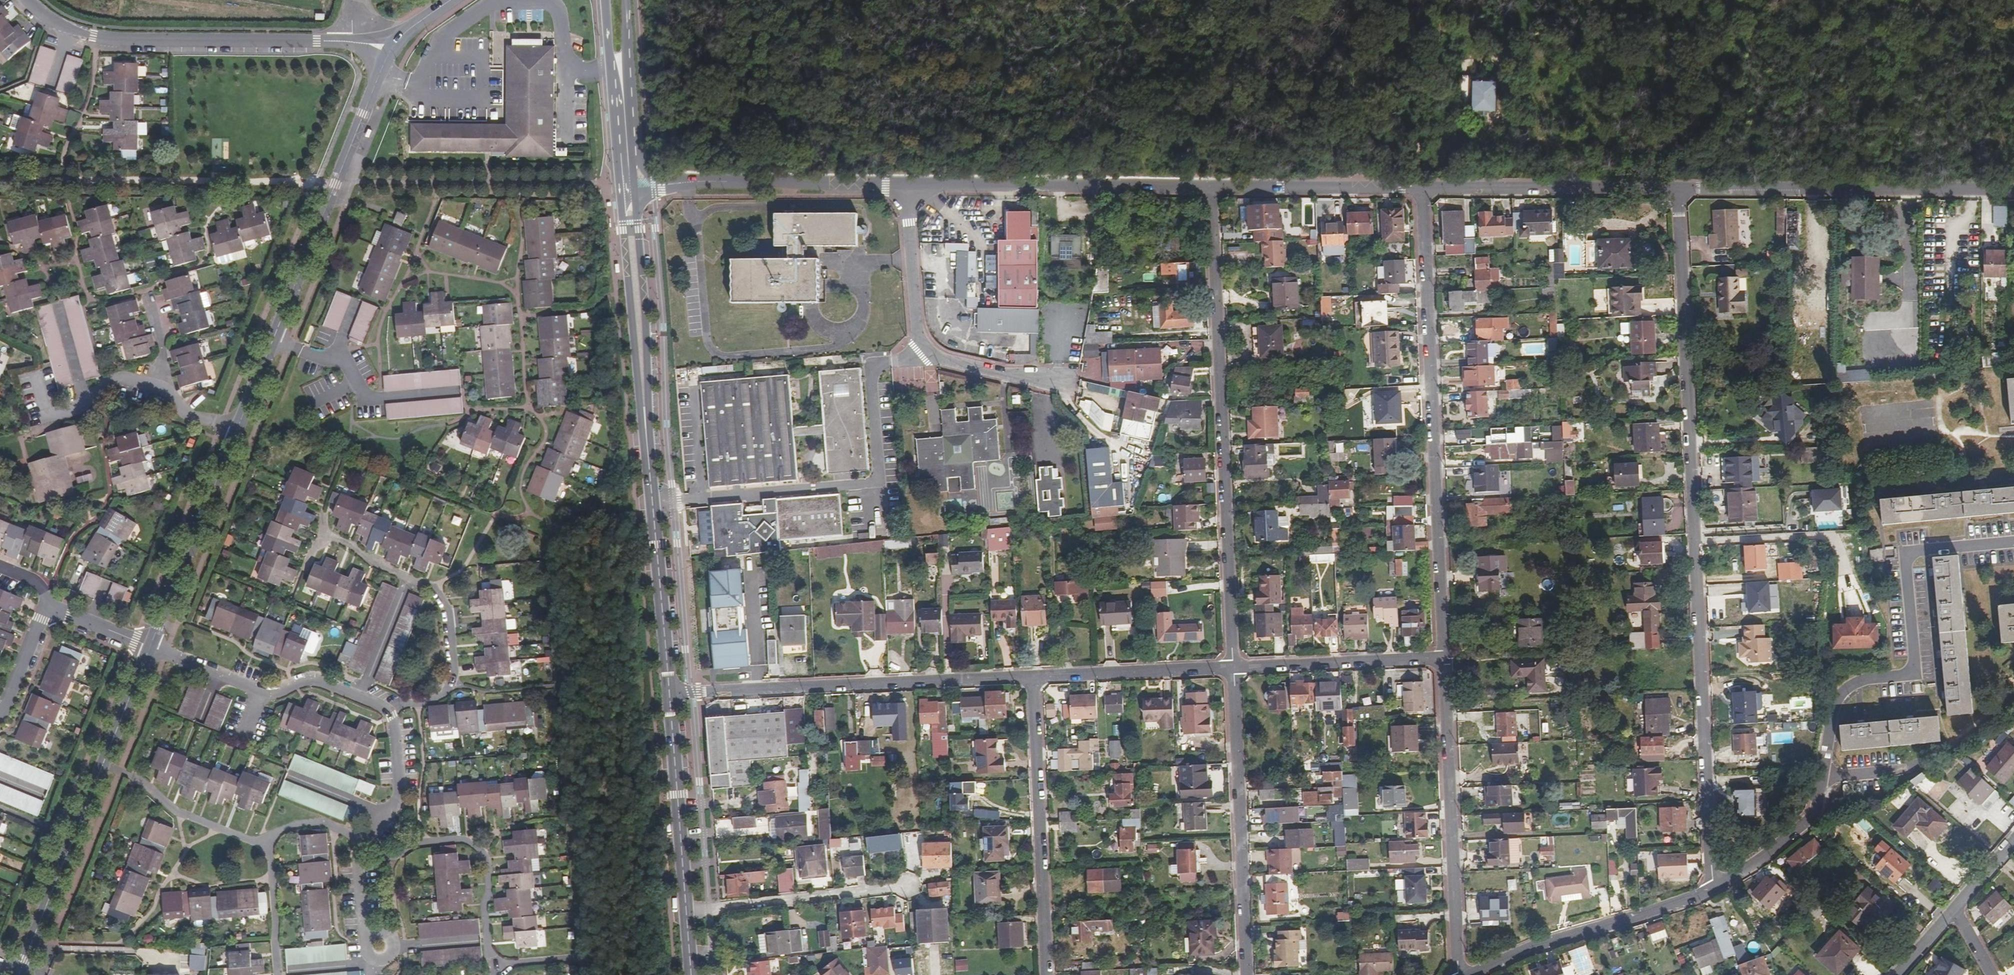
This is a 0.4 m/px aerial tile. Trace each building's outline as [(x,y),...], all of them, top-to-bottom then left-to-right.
[(10,25),(5,20),(10,16),(2,7),(0,9),(0,33),(10,25)] [(0,33),(0,49),(4,54),(26,36),(18,26),(14,30),(10,25),(0,33)] [(512,46),(543,46),(543,38),(512,38),(512,46)] [(554,46),(514,46),(513,129),(413,128),(413,150),(507,151),(508,155),(554,156),(554,46)] [(513,129),(514,46),(508,46),(508,124),(413,124),(413,128),(513,129)] [(56,51),(42,47),(29,84),(44,88),(56,51)] [(84,60),(69,56),(57,92),(72,97),(84,60)] [(107,79),(138,79),(139,64),(117,64),(117,73),(107,73),(107,79)] [(1504,69),(1475,69),(1474,104),(1504,103),(1504,69)] [(138,93),(138,79),(107,79),(107,85),(117,85),(117,93),(135,93),(138,93)] [(40,93),(36,106),(67,116),(69,110),(59,107),(61,100),(40,93)] [(135,108),(135,93),(117,93),(113,93),(113,101),(103,101),(103,107),(135,108)] [(67,116),(36,106),(31,120),(46,125),(52,127),(54,120),(65,123),(67,116)] [(136,122),(135,108),(103,107),(102,114),(114,114),(113,122),(117,122),(136,122)] [(46,125),(31,120),(25,118),(20,132),(51,142),(53,135),(43,132),(46,125)] [(138,123),(136,122),(117,122),(117,130),(106,130),(106,137),(139,137),(138,123)] [(51,142),(20,132),(16,145),(36,152),(39,145),(48,148),(51,142)] [(138,151),(139,137),(106,137),(106,142),(116,143),(116,151),(138,151)] [(567,147),(556,147),(556,156),(567,156),(567,147)] [(248,207),(256,238),(271,234),(265,214),(257,216),(254,205),(248,207)] [(79,221),(81,228),(112,219),(108,206),(87,211),(89,219),(79,221)] [(157,227),(188,219),(186,212),(176,215),(174,207),(153,212),(157,227)] [(239,229),(243,242),(256,238),(248,207),(241,209),(244,219),(237,221),(239,229)] [(1249,209),(1240,209),(1241,222),(1250,222),(1250,226),(1255,228),(1255,232),(1256,244),(1262,243),(1284,242),(1283,219),(1281,219),(1280,207),(1249,209)] [(1465,252),(1465,255),(1475,254),(1475,239),(1465,240),(1465,227),(1464,210),(1444,211),(1447,253),(1465,252)] [(2006,226),(2006,211),(1994,210),(1993,226),(2006,226)] [(1399,231),(1398,211),(1382,212),(1384,243),(1402,242),(1402,230),(1399,231)] [(1553,211),(1526,212),(1513,213),(1514,219),(1514,228),(1522,228),(1522,237),(1530,237),(1530,235),(1554,233),(1553,211)] [(1740,248),(1738,211),(1714,212),(1715,249),(1740,248)] [(394,221),(402,224),(406,216),(397,212),(394,221)] [(733,258),(733,303),(819,303),(819,258),(806,258),(806,244),(819,244),(858,244),(858,212),(775,212),(775,244),(783,244),(789,244),(789,250),(783,250),(779,250),(779,258),(733,258)] [(1039,307),(1039,229),(1031,229),(1028,229),(1028,213),(1008,212),(1008,226),(1011,227),(1011,241),(1008,240),(992,241),(992,307),(1039,307)] [(1514,228),(1514,219),(1505,220),(1504,218),(1491,218),(1491,213),(1480,213),(1480,236),(1514,235),(1514,228)] [(1797,213),(1786,213),(1786,249),(1797,249),(1797,213)] [(1371,214),(1346,215),(1347,230),(1348,235),(1372,234),(1371,214)] [(42,237),(39,223),(37,216),(23,220),(31,250),(37,249),(35,239),(42,237)] [(67,216),(53,220),(60,250),(67,248),(64,238),(72,237),(67,216)] [(527,240),(554,238),(553,217),(546,217),(536,218),(528,219),(529,226),(526,226),(527,240)] [(93,232),(95,239),(111,234),(115,233),(112,219),(81,228),(82,234),(93,232)] [(168,238),(182,235),(180,228),(190,225),(188,219),(157,227),(160,241),(168,238)] [(31,250),(23,220),(9,224),(14,244),(22,242),(25,252),(31,250)] [(53,220),(39,223),(42,237),(44,243),(52,242),(54,251),(60,250),(53,220)] [(247,257),(243,242),(239,229),(232,231),(229,220),(222,222),(231,253),(233,261),(247,257)] [(217,257),(231,253),(222,222),(216,224),(219,234),(211,236),(217,257)] [(451,256),(461,231),(439,222),(430,244),(436,246),(435,250),(451,256)] [(1343,241),(1348,241),(1348,235),(1347,230),(1343,230),(1342,224),(1323,225),(1324,246),(1344,245),(1343,241)] [(383,233),(377,247),(399,255),(401,250),(404,252),(411,235),(386,225),(383,233)] [(1475,239),(1474,226),(1465,227),(1465,240),(1475,239)] [(1052,251),(1083,251),(1083,229),(1052,229),(1052,251)] [(378,231),(372,245),(377,247),(383,233),(378,231)] [(475,261),(483,240),(461,231),(451,256),(468,263),(469,259),(475,261)] [(1301,239),(1301,231),(1291,231),(1291,239),(1301,239)] [(189,233),(182,235),(168,238),(171,253),(203,245),(201,238),(191,241),(189,233)] [(82,250),(84,257),(115,248),(111,234),(95,239),(91,240),(93,247),(82,250)] [(532,260),(552,258),(556,258),(554,238),(527,240),(528,255),(531,255),(532,260)] [(506,249),(483,240),(475,261),(481,264),(479,267),(497,274),(506,249)] [(1318,253),(1318,240),(1307,241),(1307,247),(1314,247),(1315,254),(1318,253)] [(1182,253),(1181,241),(1173,241),(1174,254),(1182,253)] [(1266,259),(1266,270),(1287,269),(1286,251),(1285,251),(1284,242),(1262,243),(1262,253),(1265,253),(1265,259),(1266,259)] [(1633,242),(1587,243),(1588,270),(1633,269),(1633,242)] [(806,258),(819,258),(819,244),(806,244),(806,258)] [(205,251),(203,245),(171,253),(176,267),(197,261),(195,253),(205,251)] [(368,270),(393,280),(400,263),(396,261),(399,255),(377,247),(368,270)] [(957,254),(957,300),(975,300),(975,254),(968,254),(967,247),(944,247),(944,254),(957,254)] [(99,267),(102,266),(120,262),(115,248),(84,257),(86,263),(97,260),(99,267)] [(1984,275),(2006,276),(2006,250),(1992,250),(1992,254),(1984,254),(1984,275)] [(1553,261),(1552,251),(1543,251),(1544,261),(1553,261)] [(25,265),(23,259),(13,261),(12,254),(0,257),(0,272),(25,265)] [(526,281),(550,279),(553,279),(552,258),(532,260),(529,261),(529,266),(525,267),(526,281)] [(1477,292),(1491,291),(1498,291),(1498,282),(1495,282),(1489,282),(1489,271),(1489,258),(1476,259),(1477,292)] [(1878,299),(1879,259),(1853,259),(1853,272),(1847,272),(1847,284),(1853,284),(1853,299),(1878,299)] [(120,262),(102,266),(104,274),(94,277),(96,283),(127,275),(123,261),(120,262)] [(1385,287),(1398,286),(1405,286),(1404,261),(1384,262),(1385,287)] [(1556,273),(1566,273),(1566,263),(1556,263),(1556,273)] [(1189,285),(1188,264),(1162,265),(1163,275),(1172,275),(1172,279),(1171,279),(1171,285),(1189,285)] [(6,285),(19,281),(17,274),(27,272),(25,265),(0,272),(0,287),(6,285)] [(1737,265),(1720,265),(1721,280),(1719,280),(1721,312),(1743,311),(1742,299),(1738,299),(1737,265)] [(1093,294),(1108,294),(1109,267),(1105,268),(1098,268),(1093,294)] [(1310,268),(1288,269),(1289,276),(1310,275),(1310,268)] [(383,294),(386,296),(393,280),(368,270),(359,292),(381,301),(383,294)] [(127,275),(96,283),(98,290),(108,287),(110,295),(131,289),(127,275)] [(166,302),(172,300),(194,294),(189,276),(167,281),(169,289),(163,290),(166,302)] [(249,278),(241,281),(242,287),(251,284),(249,278)] [(528,303),(529,309),(552,307),(550,279),(526,281),(523,281),(525,303),(528,303)] [(1463,279),(1463,292),(1473,292),(1472,279),(1463,279)] [(6,285),(9,300),(40,292),(39,285),(29,288),(27,280),(19,281),(6,285)] [(1272,281),(1272,293),(1277,293),(1277,311),(1298,310),(1296,280),(1272,281)] [(1378,296),(1398,295),(1398,286),(1385,287),(1378,287),(1378,296)] [(1609,318),(1637,316),(1636,300),(1641,300),(1641,287),(1608,288),(1609,318)] [(337,291),(322,326),(337,332),(351,297),(337,291)] [(1463,292),(1449,293),(1451,314),(1461,313),(1461,312),(1465,312),(1465,302),(1478,301),(1478,303),(1491,302),(1491,291),(1477,292),(1473,292),(1463,292)] [(40,292),(9,300),(13,313),(33,308),(32,300),(42,297),(40,292)] [(194,294),(172,300),(175,311),(181,309),(184,316),(204,310),(204,308),(200,294),(199,292),(194,294)] [(207,292),(200,294),(204,308),(211,307),(207,292)] [(426,327),(441,326),(438,294),(431,295),(432,305),(424,306),(425,312),(426,327)] [(438,294),(441,326),(455,325),(453,303),(445,304),(444,294),(438,294)] [(101,377),(79,295),(64,299),(86,381),(101,377)] [(114,326),(135,320),(133,314),(139,312),(136,301),(109,308),(114,326)] [(364,302),(350,337),(360,342),(364,343),(378,307),(364,302)] [(1387,321),(1386,302),(1365,304),(1366,322),(1387,321)] [(58,388),(67,386),(72,385),(50,303),(35,307),(52,366),(58,388)] [(398,337),(413,336),(410,303),(403,304),(404,315),(396,315),(398,337)] [(427,334),(426,327),(425,312),(417,313),(416,303),(410,303),(413,336),(427,334)] [(508,310),(507,303),(483,306),(485,327),(508,325),(512,324),(511,310),(508,310)] [(1053,321),(1063,321),(1063,307),(1053,307),(1053,321)] [(1173,316),(1172,308),(1160,309),(1162,330),(1193,328),(1192,315),(1173,316)] [(204,310),(184,316),(185,323),(179,324),(182,335),(209,328),(204,310)] [(1038,310),(977,310),(977,315),(977,326),(977,333),(1037,333),(1038,310)] [(566,316),(543,318),(543,324),(539,324),(541,338),(568,337),(566,316)] [(1303,319),(1303,327),(1316,327),(1316,318),(1303,319)] [(124,343),(146,337),(143,325),(137,327),(135,320),(114,326),(119,344),(124,343)] [(1477,322),(1477,340),(1494,339),(1494,342),(1506,342),(1505,331),(1511,331),(1511,321),(1501,321),(1501,333),(1496,333),(1495,322),(1477,322)] [(1654,323),(1632,324),(1632,335),(1633,355),(1655,354),(1654,323)] [(1632,335),(1632,324),(1624,324),(1622,327),(1622,335),(1632,335)] [(455,325),(441,326),(441,333),(455,332),(455,325)] [(508,325),(485,327),(481,327),(483,350),(507,348),(506,342),(510,342),(508,325)] [(1097,346),(1112,345),(1112,334),(1094,335),(1094,327),(1088,325),(1084,346),(1097,346)] [(1283,358),(1281,328),(1259,329),(1260,359),(1283,358)] [(233,330),(229,335),(234,340),(238,335),(233,330)] [(1400,367),(1399,333),(1375,334),(1377,368),(1400,367)] [(151,335),(146,337),(124,343),(129,360),(151,355),(149,348),(154,346),(151,335)] [(360,342),(350,337),(348,341),(358,345),(360,342)] [(569,357),(568,337),(541,338),(542,353),(546,353),(546,358),(566,357),(569,357)] [(1551,352),(1560,352),(1559,340),(1553,340),(1550,340),(1551,352)] [(1469,368),(1488,367),(1487,342),(1477,343),(1468,343),(1469,368)] [(182,368),(204,362),(199,344),(196,345),(186,347),(172,352),(174,363),(180,361),(182,368)] [(1097,354),(1097,346),(1084,346),(1082,354),(1097,354)] [(507,348),(483,350),(486,375),(512,373),(511,354),(507,354),(507,348)] [(1112,387),(1131,391),(1135,392),(1135,381),(1163,380),(1161,350),(1110,353),(1111,356),(1112,387)] [(1557,352),(1549,352),(1549,360),(1557,359),(1557,352)] [(1014,356),(1015,364),(1019,365),(1039,364),(1039,355),(1014,356)] [(1986,357),(1987,367),(2006,365),(2006,355),(1986,357)] [(568,377),(566,357),(546,358),(542,359),(543,366),(539,366),(540,379),(564,377),(568,377)] [(209,380),(204,362),(182,368),(184,375),(178,377),(181,388),(209,380)] [(1631,367),(1631,364),(1626,364),(1626,367),(1624,367),(1625,383),(1632,383),(1633,391),(1643,391),(1643,396),(1652,396),(1652,382),(1654,382),(1654,377),(1657,377),(1656,363),(1642,363),(1642,367),(1631,367)] [(1469,368),(1463,368),(1464,386),(1493,385),(1492,367),(1488,367),(1469,368)] [(383,375),(384,391),(460,385),(459,369),(383,375)] [(793,427),(789,375),(702,383),(711,487),(798,480),(794,435),(825,433),(828,474),(869,471),(860,369),(819,373),(824,424),(793,427)] [(1188,397),(1191,369),(1176,370),(1172,398),(1178,399),(1179,395),(1188,397)] [(512,373),(486,375),(487,399),(511,397),(510,391),(514,390),(512,373)] [(566,406),(564,377),(540,379),(537,379),(539,402),(543,402),(543,408),(566,406)] [(893,380),(893,391),(919,390),(919,380),(893,380)] [(1292,406),(1315,405),(1315,396),(1308,396),(1308,389),(1293,390),(1294,397),(1292,397),(1292,406)] [(1534,390),(1511,391),(1511,400),(1534,399),(1534,390)] [(1131,391),(1121,434),(1150,441),(1161,399),(1135,392),(1131,391)] [(1511,391),(1500,391),(1500,400),(1511,400),(1511,391)] [(1486,392),(1467,393),(1467,401),(1466,401),(1466,411),(1467,410),(1468,419),(1487,418),(1486,392)] [(1782,396),(1792,405),(1792,400),(1782,392),(1778,397),(1782,396)] [(1401,423),(1400,395),(1376,396),(1377,425),(1401,423)] [(1792,405),(1782,396),(1778,397),(1776,400),(1771,400),(1764,409),(1769,413),(1763,420),(1770,426),(1770,429),(1774,430),(1777,431),(1778,430),(1782,433),(1787,427),(1795,434),(1803,424),(1800,422),(1806,416),(1792,405)] [(386,405),(387,420),(448,415),(463,414),(462,399),(386,405)] [(1173,402),(1165,424),(1182,425),(1183,429),(1200,430),(1201,401),(1173,402)] [(1323,414),(1323,406),(1315,406),(1315,414),(1323,414)] [(1534,407),(1526,408),(1527,419),(1535,418),(1534,411),(1534,407)] [(943,437),(915,440),(919,481),(933,480),(934,493),(949,492),(947,479),(961,478),(962,491),(976,490),(974,463),(1000,461),(996,420),(983,421),(982,408),(968,409),(970,423),(956,424),(955,410),(941,411),(943,437)] [(1276,408),(1252,409),(1253,419),(1254,419),(1254,423),(1248,423),(1249,441),(1278,439),(1276,408)] [(577,415),(593,422),(596,415),(580,409),(577,415)] [(561,431),(586,441),(593,422),(577,415),(571,413),(569,419),(566,417),(561,431)] [(460,443),(474,449),(486,419),(480,416),(475,426),(468,424),(460,443)] [(488,454),(490,447),(495,435),(488,432),(492,421),(486,419),(474,449),(488,454)] [(495,435),(490,447),(504,452),(516,423),(510,420),(506,430),(498,427),(495,435)] [(1563,433),(1564,439),(1567,439),(1567,437),(1579,436),(1579,431),(1572,432),(1572,422),(1563,422),(1563,426),(1563,433)] [(516,423),(504,452),(517,458),(525,438),(518,435),(522,425),(516,423)] [(1659,451),(1658,425),(1635,426),(1637,451),(1659,451)] [(33,500),(34,503),(74,492),(64,455),(85,450),(78,427),(61,431),(62,434),(55,436),(54,433),(48,435),(53,458),(30,464),(31,470),(35,469),(37,476),(33,477),(39,498),(33,500)] [(1506,428),(1490,429),(1490,432),(1491,461),(1508,460),(1507,453),(1518,453),(1518,459),(1530,458),(1529,427),(1517,428),(1517,434),(1507,434),(1506,428)] [(1778,430),(1777,431),(1777,435),(1780,438),(1782,437),(1782,440),(1785,442),(1789,442),(1791,439),(1790,437),(1792,433),(1795,434),(1787,427),(1782,433),(1778,430)] [(1457,439),(1473,437),(1471,428),(1456,430),(1457,439)] [(556,451),(574,458),(578,460),(586,441),(561,431),(555,445),(558,447),(556,451)] [(111,455),(142,448),(138,433),(118,439),(120,447),(109,449),(111,455)] [(193,448),(196,441),(191,439),(188,446),(193,448)] [(1394,440),(1374,441),(1375,468),(1375,475),(1388,475),(1387,467),(1396,467),(1394,440)] [(1327,443),(1328,462),(1343,462),(1343,454),(1333,454),(1333,443),(1327,443)] [(1271,445),(1249,446),(1250,457),(1244,457),(1245,478),(1257,477),(1257,480),(1268,479),(1268,471),(1265,470),(1265,467),(1272,466),(1271,445)] [(125,467),(142,463),(146,462),(142,448),(111,455),(112,462),(123,459),(125,467)] [(1109,448),(1087,450),(1092,508),(1126,505),(1124,484),(1113,485),(1109,448)] [(541,467),(563,476),(567,477),(574,458),(556,451),(553,450),(550,455),(547,454),(541,467)] [(1561,462),(1561,451),(1548,451),(1549,463),(1561,462)] [(1164,465),(1163,455),(1154,455),(1154,466),(1164,465)] [(1753,465),(1753,457),(1727,458),(1728,483),(1754,483),(1753,474),(1757,474),(1757,464),(1753,465)] [(1206,482),(1205,461),(1185,461),(1186,483),(1206,482)] [(118,484),(146,476),(142,463),(125,467),(122,468),(123,476),(113,478),(115,485),(118,484)] [(1640,486),(1639,465),(1616,466),(1617,487),(1640,486)] [(531,494),(554,503),(563,476),(541,467),(538,466),(530,486),(533,488),(531,494)] [(1497,466),(1475,467),(1476,492),(1498,491),(1498,489),(1497,475),(1497,466)] [(1041,479),(1036,479),(1039,512),(1048,511),(1048,517),(1061,516),(1061,507),(1064,507),(1063,498),(1060,498),(1060,490),(1063,490),(1062,478),(1059,478),(1054,478),(1053,469),(1053,467),(1040,468),(1041,479)] [(290,482),(319,493),(322,487),(313,483),(316,476),(296,468),(290,482)] [(150,491),(146,476),(118,484),(120,490),(127,488),(129,496),(150,491)] [(1338,477),(1329,477),(1329,480),(1329,500),(1334,499),(1334,500),(1340,500),(1350,500),(1349,491),(1353,491),(1353,483),(1349,483),(1349,482),(1338,483),(1338,477)] [(1299,498),(1299,507),(1330,506),(1329,504),(1329,500),(1329,480),(1326,480),(1326,487),(1319,487),(1319,497),(1299,498)] [(1566,492),(1566,496),(1574,495),(1574,481),(1566,482),(1566,492)] [(288,496),(305,503),(307,496),(317,500),(319,493),(290,482),(285,495),(288,496)] [(1756,522),(1755,488),(1729,489),(1730,523),(1756,522)] [(1880,502),(1882,526),(2013,513),(2013,488),(1880,502)] [(1843,512),(1842,490),(1811,492),(1813,514),(1843,512)] [(976,498),(976,491),(949,492),(949,499),(976,498)] [(342,530),(355,500),(342,495),(333,515),(341,518),(337,527),(342,530)] [(282,510),(310,520),(313,522),(315,516),(305,511),(308,504),(305,503),(288,496),(282,510)] [(713,511),(717,558),(782,551),(781,543),(788,543),(842,537),(838,496),(777,502),(778,511),(773,511),(772,503),(766,504),(767,518),(744,520),(743,508),(713,511)] [(1393,508),(1412,508),(1412,497),(1393,498),(1393,508)] [(1299,507),(1299,498),(1290,498),(1290,508),(1299,507)] [(1507,498),(1472,500),(1472,505),(1467,505),(1468,527),(1486,526),(1485,514),(1508,513),(1507,498)] [(1336,504),(1336,509),(1340,509),(1340,500),(1334,500),(1334,499),(1329,500),(1329,504),(1336,504)] [(360,525),(366,512),(369,505),(355,500),(342,530),(349,533),(354,523),(360,525)] [(167,505),(156,501),(152,509),(164,514),(167,505)] [(1640,524),(1640,537),(1642,537),(1663,536),(1664,536),(1663,504),(1645,505),(1645,524),(1640,524)] [(1199,506),(1174,507),(1175,525),(1178,525),(1178,532),(1197,531),(1196,524),(1196,517),(1199,517),(1199,506)] [(1309,519),(1330,518),(1330,509),(1330,506),(1299,507),(1299,517),(1309,517),(1309,519)] [(1112,508),(1093,509),(1093,518),(1113,516),(1112,508)] [(1387,520),(1387,528),(1394,528),(1413,527),(1412,508),(1393,508),(1393,519),(1387,520)] [(1352,517),(1352,509),(1343,510),(1343,517),(1352,517)] [(277,523),(294,529),(297,530),(300,524),(308,527),(310,520),(282,510),(277,523)] [(116,517),(110,512),(102,527),(122,539),(125,541),(136,523),(119,513),(116,517)] [(368,545),(379,517),(366,512),(360,525),(358,532),(365,535),(362,542),(368,545)] [(1277,521),(1276,514),(1255,515),(1257,543),(1287,542),(1287,521),(1277,521)] [(462,519),(455,516),(452,524),(459,527),(462,519)] [(385,543),(391,527),(392,523),(379,517),(368,545),(367,547),(373,550),(377,540),(385,543)] [(1000,518),(989,519),(990,526),(1000,524),(1000,523),(1011,522),(1010,517),(1000,518)] [(1115,517),(1094,520),(1095,532),(1116,530),(1115,517)] [(3,547),(11,526),(0,521),(0,545),(3,547)] [(269,535),(298,547),(301,541),(291,537),(294,529),(277,523),(274,522),(269,535)] [(1058,522),(1048,523),(1049,537),(1058,536),(1058,522)] [(11,526),(3,547),(9,549),(8,555),(18,559),(20,554),(29,532),(11,526)] [(29,532),(20,554),(31,558),(34,552),(40,554),(48,534),(31,527),(29,532)] [(122,539),(102,527),(93,541),(97,543),(90,552),(108,563),(122,539)] [(392,562),(404,532),(391,527),(385,543),(383,546),(390,549),(386,559),(392,562)] [(1013,527),(988,530),(989,550),(1015,549),(1013,527)] [(1395,553),(1414,553),(1413,527),(1394,528),(1395,553)] [(1395,553),(1394,528),(1387,528),(1386,528),(1387,554),(1389,553),(1395,553)] [(1338,547),(1337,530),(1330,530),(1331,548),(1332,556),(1335,556),(1340,555),(1340,547),(1338,547)] [(411,554),(417,537),(404,532),(392,562),(399,565),(403,554),(410,557),(411,554)] [(48,534),(40,554),(46,557),(44,564),(55,568),(65,541),(48,534)] [(231,536),(226,534),(222,543),(227,545),(231,536)] [(420,569),(432,539),(418,534),(417,537),(411,554),(418,557),(414,567),(420,569)] [(948,534),(938,535),(938,539),(939,547),(949,547),(948,534)] [(270,551),(284,557),(286,549),(296,553),(298,547),(269,535),(264,548),(270,551)] [(1663,536),(1642,537),(1643,554),(1643,565),(1664,563),(1663,536)] [(446,545),(432,539),(420,569),(427,572),(431,562),(438,565),(446,545)] [(1183,556),(1185,540),(1153,543),(1154,568),(1158,568),(1158,576),(1183,575),(1183,556)] [(97,543),(93,541),(87,550),(90,552),(97,543)] [(883,551),(882,541),(871,542),(811,548),(812,555),(815,555),(816,560),(841,557),(841,555),(867,552),(867,553),(883,551)] [(908,549),(907,541),(885,543),(886,551),(908,549)] [(1096,541),(1087,542),(1087,555),(1096,554),(1096,541)] [(1428,541),(1419,541),(1420,549),(1429,549),(1428,541)] [(1766,572),(1765,546),(1746,547),(1747,573),(1766,572)] [(1342,547),(1343,555),(1350,555),(1350,547),(1342,547)] [(1332,556),(1331,548),(1301,549),(1302,557),(1309,557),(1332,556)] [(265,565),(295,577),(297,570),(287,567),(289,559),(284,557),(270,551),(265,565)] [(1883,561),(1882,551),(1872,552),(1873,562),(1883,561)] [(938,565),(938,554),(927,555),(928,565),(938,565)] [(961,573),(973,573),(984,572),(984,554),(960,555),(959,558),(952,558),(953,576),(961,576),(961,573)] [(1359,565),(1365,565),(1364,554),(1354,555),(1354,561),(1358,560),(1359,565)] [(1309,557),(1310,563),(1329,562),(1329,568),(1335,568),(1335,562),(1335,560),(1335,556),(1332,556),(1309,557)] [(1973,713),(1958,557),(1933,559),(1949,716),(1973,713)] [(1499,591),(1499,582),(1499,572),(1507,572),(1506,558),(1481,559),(1482,583),(1479,583),(1479,591),(1499,591)] [(321,590),(333,561),(327,559),(323,568),(316,565),(308,585),(321,590)] [(335,596),(342,576),(335,573),(339,564),(333,561),(321,590),(335,596)] [(1780,565),(1780,582),(1802,581),(1801,564),(1780,565)] [(293,583),(295,577),(265,565),(260,578),(279,586),(282,579),(293,583)] [(747,647),(746,629),(742,630),(740,607),(744,607),(741,569),(709,572),(714,632),(710,632),(714,670),(749,667),(747,647)] [(348,601),(359,572),(353,570),(349,579),(342,576),(335,596),(348,601)] [(1080,585),(1080,570),(1073,570),(1073,580),(1062,581),(1062,585),(1057,585),(1057,596),(1075,595),(1076,603),(1087,602),(1087,585),(1080,585)] [(87,571),(79,593),(93,598),(101,577),(87,571)] [(366,574),(359,572),(348,601),(361,606),(369,587),(362,584),(366,574)] [(1499,572),(1499,582),(1507,582),(1507,572),(1499,572)] [(1257,594),(1257,607),(1269,607),(1274,606),(1281,606),(1280,578),(1260,579),(1261,594),(1257,594)] [(1150,582),(1151,597),(1164,597),(1164,582),(1150,582)] [(128,588),(115,583),(106,604),(119,609),(128,588)] [(353,658),(350,667),(349,669),(362,674),(397,589),(383,583),(364,632),(353,658)] [(1632,650),(1660,648),(1658,609),(1661,609),(1660,596),(1657,596),(1656,584),(1637,585),(1637,597),(1630,598),(1631,611),(1646,610),(1647,632),(1631,633),(1632,650)] [(11,615),(13,607),(19,610),(24,599),(0,589),(0,610),(11,615)] [(471,600),(472,606),(504,603),(502,589),(481,591),(482,599),(471,600)] [(410,594),(376,679),(390,686),(424,599),(410,594)] [(231,631),(240,609),(214,598),(207,617),(217,621),(215,625),(231,631)] [(1048,625),(1047,598),(1023,599),(1024,623),(1039,623),(1039,625),(1048,625)] [(1390,627),(1398,627),(1397,599),(1374,600),(1374,619),(1384,619),(1389,618),(1389,624),(1390,627)] [(897,612),(886,613),(886,615),(887,635),(915,633),(913,600),(896,601),(897,612)] [(1017,600),(991,601),(993,620),(1008,619),(1009,625),(1018,624),(1017,600)] [(897,612),(896,601),(885,601),(886,613),(897,612)] [(1559,602),(1559,611),(1571,610),(1571,602),(1559,602)] [(483,612),(484,620),(505,617),(504,603),(472,606),(473,613),(483,612)] [(875,642),(888,642),(887,635),(886,615),(874,616),(874,603),(852,603),(852,605),(835,605),(836,627),(853,626),(853,625),(863,625),(864,633),(874,632),(875,642)] [(1131,622),(1130,603),(1102,605),(1103,624),(1131,622)] [(2000,606),(2003,643),(2013,642),(2013,604),(2000,606)] [(1291,607),(1292,614),(1305,614),(1304,606),(1298,607),(1298,605),(1295,605),(1294,607),(1291,607)] [(1344,606),(1344,617),(1367,616),(1367,605),(1344,606)] [(1269,607),(1257,607),(1259,639),(1282,638),(1281,617),(1270,617),(1269,614),(1269,607)] [(258,638),(265,619),(240,609),(231,631),(248,638),(249,634),(258,638)] [(0,610),(0,629),(9,633),(14,622),(9,620),(11,615),(0,610)] [(923,633),(943,632),(942,610),(922,611),(923,633)] [(1405,636),(1412,636),(1420,635),(1420,624),(1423,624),(1423,612),(1418,612),(1418,610),(1410,611),(1409,612),(1403,612),(1404,636),(1405,636)] [(951,616),(953,643),(964,642),(964,635),(982,634),(981,614),(951,616)] [(1172,627),(1171,614),(1158,615),(1159,642),(1202,639),(1201,625),(1172,627)] [(1288,635),(1289,647),(1296,646),(1296,639),(1305,638),(1305,634),(1312,634),(1311,616),(1292,617),(1293,635),(1288,635)] [(1346,637),(1352,637),(1369,635),(1367,616),(1344,617),(1346,637)] [(475,635),(478,635),(507,632),(506,629),(505,620),(505,617),(484,620),(485,627),(475,628),(475,635)] [(805,646),(804,617),(780,618),(781,647),(805,646)] [(1845,627),(1832,627),(1832,651),(1877,650),(1875,626),(1862,627),(1861,617),(1844,617),(1845,627)] [(1542,647),(1541,618),(1519,619),(1521,647),(1542,647)] [(274,653),(283,630),(285,627),(265,619),(258,638),(263,640),(260,647),(274,653)] [(505,620),(506,629),(516,628),(515,619),(505,620)] [(1337,637),(1336,621),(1315,622),(1315,638),(1337,637)] [(1765,637),(1765,623),(1745,624),(1745,640),(1742,640),(1739,643),(1739,652),(1742,655),(1752,655),(1751,661),(1763,660),(1763,654),(1771,654),(1770,637),(1765,637)] [(853,633),(864,633),(863,625),(853,625),(853,626),(853,633)] [(292,655),(301,659),(305,651),(312,654),(315,653),(321,640),(317,634),(305,628),(301,638),(283,630),(274,653),(290,659),(292,655)] [(0,629),(0,649),(3,650),(5,644),(11,646),(15,635),(9,633),(0,629)] [(486,641),(487,648),(508,646),(508,645),(507,634),(507,632),(478,635),(478,642),(486,641)] [(507,634),(508,645),(519,644),(518,633),(507,634)] [(1413,645),(1412,636),(1405,636),(1405,645),(1413,645)] [(767,641),(768,665),(776,664),(775,641),(767,641)] [(477,657),(478,664),(509,661),(508,646),(487,648),(487,656),(477,657)] [(56,655),(49,670),(72,679),(82,654),(63,647),(60,656),(56,655)] [(338,662),(350,667),(353,658),(341,653),(338,662)] [(1545,691),(1544,660),(1512,662),(1513,676),(1515,676),(1528,676),(1529,691),(1529,692),(1545,691)] [(509,661),(478,664),(478,670),(489,669),(489,677),(511,675),(509,661)] [(46,689),(42,698),(61,705),(72,679),(49,670),(43,687),(46,689)] [(1529,691),(1528,676),(1515,676),(1515,692),(1529,691)] [(1292,711),(1292,712),(1297,711),(1297,704),(1315,703),(1314,684),(1304,685),(1304,682),(1295,683),(1295,685),(1291,685),(1291,688),(1292,711)] [(1423,712),(1421,683),(1404,684),(1405,712),(1423,712)] [(191,684),(179,714),(193,720),(205,689),(191,684)] [(1341,684),(1316,685),(1317,711),(1342,710),(1341,684)] [(1271,711),(1287,711),(1286,688),(1277,688),(1277,693),(1269,693),(1267,697),(1267,700),(1268,701),(1270,702),(1271,711)] [(1209,704),(1208,691),(1189,692),(1189,704),(1184,705),(1186,733),(1210,732),(1209,716),(1211,716),(1211,704),(1209,704)] [(1010,693),(986,694),(986,699),(987,735),(996,735),(995,719),(1011,718),(1010,693)] [(218,694),(206,725),(220,730),(232,700),(218,694)] [(1735,695),(1736,724),(1756,723),(1755,717),(1764,717),(1764,694),(1735,695)] [(1088,698),(1070,699),(1071,704),(1072,720),(1098,718),(1097,695),(1088,696),(1088,698)] [(785,704),(784,697),(771,698),(772,706),(785,705),(785,704)] [(40,701),(33,699),(27,714),(21,729),(25,730),(21,741),(39,748),(49,723),(53,724),(61,705),(42,698),(40,701)] [(1124,713),(1124,698),(1107,698),(1107,714),(1124,713)] [(980,720),(981,736),(987,735),(986,699),(961,700),(961,703),(953,703),(954,714),(962,714),(962,717),(978,717),(978,720),(980,720)] [(1175,729),(1174,699),(1144,700),(1145,722),(1162,721),(1162,730),(1175,729)] [(1648,736),(1669,735),(1669,722),(1671,721),(1670,699),(1646,700),(1648,736)] [(302,732),(314,702),(308,700),(304,710),(296,707),(288,727),(290,727),(299,731),(302,732)] [(947,730),(946,703),(929,703),(927,700),(921,700),(922,725),(933,724),(934,759),(948,759),(947,737),(947,730)] [(320,705),(314,702),(302,732),(316,738),(324,718),(316,715),(320,705)] [(505,705),(507,729),(535,726),(534,714),(533,706),(523,707),(522,703),(505,705)] [(1056,703),(1047,704),(1047,718),(1056,718),(1056,703)] [(457,705),(459,733),(480,731),(478,711),(473,711),(473,704),(457,705)] [(1063,720),(1072,720),(1071,704),(1062,704),(1063,720)] [(459,738),(459,733),(457,705),(440,707),(440,710),(430,711),(432,740),(459,738)] [(478,711),(480,731),(507,729),(505,705),(486,707),(487,710),(478,711)] [(896,705),(871,706),(872,727),(902,726),(902,709),(896,709),(896,705)] [(1359,708),(1359,721),(1385,720),(1385,707),(1359,708)] [(785,711),(785,712),(787,745),(797,744),(806,743),(804,709),(788,710),(785,711)] [(834,709),(826,709),(826,722),(834,722),(834,709)] [(1353,746),(1352,711),(1343,712),(1345,746),(1353,746)] [(707,717),(712,789),(730,788),(729,776),(731,776),(730,761),(750,760),(788,757),(787,745),(785,712),(707,717)] [(1499,712),(1500,737),(1517,736),(1516,712),(1499,712)] [(341,713),(339,716),(328,743),(342,749),(350,729),(342,726),(347,716),(341,713)] [(824,746),(823,713),(815,713),(815,733),(817,733),(817,739),(819,739),(819,746),(824,746)] [(331,721),(324,718),(316,738),(328,743),(339,716),(334,714),(331,721)] [(534,714),(535,726),(535,729),(543,728),(542,718),(538,719),(538,714),(534,714)] [(1942,742),(1939,717),(1837,728),(1839,753),(1942,742)] [(357,732),(350,729),(342,749),(355,754),(367,724),(361,721),(357,732)] [(373,726),(367,724),(355,754),(369,760),(377,740),(369,736),(373,726)] [(1417,752),(1416,726),(1392,727),(1393,753),(1417,752)] [(299,731),(290,727),(287,735),(296,738),(299,731)] [(1747,736),(1747,728),(1736,728),(1737,762),(1748,762),(1747,748),(1750,748),(1750,744),(1753,744),(1753,736),(1747,736)] [(1641,762),(1665,761),(1663,739),(1642,740),(1643,755),(1641,755),(1641,762)] [(1081,760),(1081,771),(1094,771),(1094,755),(1091,755),(1090,751),(1099,751),(1099,740),(1091,741),(1091,743),(1080,743),(1080,750),(1081,760)] [(998,761),(998,741),(977,742),(979,773),(1005,772),(1005,761),(998,761)] [(1576,741),(1560,741),(1560,755),(1576,754),(1576,741)] [(858,756),(857,742),(845,743),(846,771),(861,771),(861,764),(860,760),(864,760),(864,755),(858,756)] [(868,742),(857,742),(858,756),(864,755),(868,755),(868,742)] [(1120,758),(1120,742),(1111,742),(1112,758),(1120,758)] [(806,743),(797,744),(798,756),(807,756),(807,753),(806,743)] [(1517,743),(1491,743),(1492,765),(1499,765),(1501,763),(1504,765),(1519,764),(1517,743)] [(2009,744),(1988,768),(2004,782),(2013,771),(2013,748),(2009,744)] [(162,783),(174,754),(162,748),(153,768),(161,770),(157,780),(162,783)] [(1059,772),(1072,772),(1071,760),(1081,760),(1080,750),(1059,751),(1059,772)] [(0,753),(0,769),(49,789),(54,776),(0,753)] [(180,778),(187,762),(188,759),(174,754),(162,783),(168,785),(173,775),(180,778)] [(354,794),(356,790),(359,779),(295,754),(290,767),(290,768),(354,794)] [(860,760),(861,764),(872,764),(871,757),(871,755),(868,755),(864,755),(864,760),(860,760)] [(887,765),(886,756),(871,757),(872,764),(872,765),(887,765)] [(189,796),(200,767),(187,762),(180,778),(178,781),(186,785),(183,793),(189,796)] [(1207,787),(1207,766),(1181,767),(1182,798),(1213,797),(1212,787),(1207,787)] [(207,789),(214,772),(200,767),(189,796),(196,798),(200,790),(206,793),(207,789)] [(1151,780),(1151,768),(1139,769),(1140,780),(1151,780)] [(1659,780),(1658,768),(1634,769),(1635,795),(1657,794),(1656,780),(1659,780)] [(218,802),(228,775),(215,769),(214,772),(207,789),(214,792),(210,802),(217,804),(218,802)] [(530,777),(530,779),(545,778),(544,775),(544,772),(542,770),(536,771),(530,777)] [(797,783),(798,813),(808,811),(807,783),(807,770),(799,770),(800,783),(797,783)] [(816,770),(807,770),(807,783),(815,782),(816,770)] [(1328,772),(1324,772),(1324,781),(1335,780),(1336,787),(1343,786),(1343,776),(1342,772),(1328,772)] [(245,773),(242,780),(236,793),(244,796),(240,806),(246,808),(258,778),(245,773)] [(260,774),(258,778),(246,808),(253,811),(257,801),(264,804),(274,779),(260,774)] [(789,807),(783,774),(767,776),(768,782),(764,783),(766,791),(759,792),(761,805),(767,804),(769,811),(789,807)] [(242,780),(228,775),(218,802),(224,804),(227,796),(234,799),(236,793),(242,780)] [(1134,791),(1134,775),(1116,776),(1118,796),(1112,796),(1112,806),(1132,805),(1131,791),(1134,791)] [(530,779),(533,811),(540,810),(540,800),(547,799),(545,778),(530,779)] [(372,796),(376,786),(359,779),(356,790),(372,796)] [(516,784),(518,802),(526,802),(526,811),(533,811),(530,779),(516,781),(516,784)] [(1993,798),(1973,780),(1958,796),(1974,810),(1976,808),(1980,812),(1993,798)] [(345,818),(349,807),(284,781),(278,795),(344,821),(345,818)] [(975,782),(949,783),(950,811),(968,810),(968,800),(963,800),(963,794),(968,794),(975,794),(975,782)] [(1272,790),(1272,782),(1259,782),(1260,799),(1274,799),(1273,790),(1272,790)] [(487,783),(473,784),(476,816),(483,816),(482,805),(489,804),(488,787),(487,783)] [(38,816),(43,802),(0,784),(0,801),(38,816)] [(459,785),(459,793),(460,807),(469,806),(470,817),(476,816),(473,784),(459,785)] [(502,785),(504,814),(505,817),(512,816),(511,806),(518,805),(518,802),(516,784),(502,785)] [(488,787),(489,804),(490,808),(498,807),(498,814),(504,814),(502,785),(498,786),(488,787)] [(1512,785),(1489,787),(1489,799),(1486,799),(1487,807),(1513,805),(1512,785)] [(1331,797),(1343,796),(1343,789),(1343,786),(1336,787),(1331,787),(1331,797)] [(1331,804),(1331,797),(1331,787),(1318,787),(1318,792),(1302,792),(1302,805),(1331,804)] [(1405,807),(1404,787),(1384,787),(1384,788),(1385,808),(1387,808),(1405,807)] [(1343,796),(1344,805),(1344,810),(1356,809),(1356,808),(1356,789),(1343,789),(1343,796)] [(1757,815),(1755,789),(1734,790),(1735,799),(1739,798),(1740,816),(1757,815)] [(460,807),(459,793),(445,794),(447,826),(454,826),(453,814),(461,814),(460,807)] [(447,826),(445,794),(430,796),(432,816),(441,815),(442,827),(447,826)] [(1947,824),(1920,800),(1895,827),(1907,837),(1918,825),(1933,839),(1947,824)] [(1207,831),(1206,803),(1186,804),(1187,832),(1207,831)] [(1344,810),(1344,805),(1332,805),(1333,814),(1335,814),(1336,820),(1344,820),(1344,816),(1344,810)] [(349,806),(349,807),(345,818),(355,822),(358,810),(349,806)] [(1265,809),(1266,825),(1293,824),(1292,807),(1265,809)] [(1685,830),(1684,807),(1661,808),(1662,831),(1685,830)] [(984,808),(984,818),(996,818),(997,808),(984,808)] [(1356,809),(1344,810),(1344,816),(1349,816),(1359,816),(1359,808),(1356,808),(1356,809)] [(1627,837),(1637,837),(1636,809),(1607,810),(1607,814),(1607,820),(1618,819),(1618,817),(1626,816),(1627,837)] [(829,810),(817,811),(819,841),(825,840),(828,840),(829,840),(829,810)] [(1141,819),(1141,810),(1132,810),(1132,820),(1141,819)] [(1063,813),(1063,823),(1076,822),(1075,813),(1063,813)] [(1524,813),(1483,815),(1484,824),(1506,823),(1506,834),(1525,833),(1524,813)] [(1594,829),(1608,828),(1607,820),(1607,814),(1593,815),(1594,829)] [(754,816),(733,818),(734,828),(755,826),(754,816)] [(776,818),(779,844),(808,842),(805,816),(776,818)] [(1419,835),(1419,818),(1405,819),(1406,835),(1419,835)] [(152,819),(141,845),(164,854),(171,837),(167,836),(171,827),(152,819)] [(1137,828),(1142,828),(1141,819),(1132,820),(1123,820),(1123,829),(1137,828)] [(1076,822),(1063,823),(1064,833),(1078,832),(1078,822),(1076,822)] [(1007,846),(1006,827),(984,828),(986,860),(1003,859),(1003,845),(1007,846)] [(1137,834),(1137,828),(1123,829),(1121,829),(1122,852),(1135,852),(1135,848),(1141,848),(1140,834),(1137,834)] [(505,840),(505,847),(537,844),(536,829),(515,831),(515,839),(505,840)] [(1288,831),(1289,849),(1314,847),(1313,830),(1288,831)] [(302,835),(305,863),(328,862),(327,845),(323,845),(322,833),(302,835)] [(869,853),(903,849),(901,834),(867,839),(869,853)] [(1330,840),(1331,847),(1340,846),(1345,846),(1345,843),(1345,835),(1338,836),(1338,839),(1330,840)] [(1546,862),(1555,861),(1554,838),(1548,838),(1548,849),(1540,850),(1540,857),(1546,856),(1546,862)] [(1413,845),(1413,840),(1395,841),(1396,863),(1418,862),(1418,855),(1418,845),(1413,845)] [(1509,840),(1491,841),(1492,854),(1489,855),(1490,865),(1520,864),(1519,847),(1509,847),(1509,840)] [(1788,862),(1796,872),(1822,851),(1814,841),(1788,862)] [(1878,849),(1879,850),(1886,857),(1877,867),(1895,883),(1903,874),(1911,865),(1885,842),(1878,849)] [(130,863),(148,870),(150,866),(157,869),(164,854),(141,845),(137,843),(130,863)] [(1180,864),(1180,873),(1201,873),(1201,865),(1197,865),(1196,852),(1196,843),(1179,844),(1179,852),(1180,864)] [(517,853),(517,860),(538,858),(537,844),(505,847),(506,854),(517,853)] [(951,868),(951,845),(923,846),(924,869),(951,868)] [(1150,845),(1150,854),(1160,854),(1160,849),(1165,849),(1165,845),(1150,845)] [(825,874),(822,847),(797,849),(799,877),(825,874)] [(1270,864),(1270,875),(1286,874),(1290,874),(1289,849),(1267,850),(1267,859),(1269,859),(1270,864)] [(1886,857),(1879,850),(1870,860),(1877,867),(1886,857)] [(437,870),(469,867),(469,860),(458,861),(457,853),(436,855),(437,870)] [(1688,873),(1687,853),(1659,855),(1659,877),(1672,876),(1671,874),(1688,873)] [(846,878),(865,876),(863,857),(844,859),(846,878)] [(538,858),(517,860),(510,860),(511,868),(503,869),(503,875),(532,873),(532,871),(540,870),(539,858),(538,858)] [(1346,861),(1347,871),(1370,870),(1369,860),(1346,861)] [(1618,861),(1609,862),(1609,877),(1618,877),(1618,861)] [(303,885),(323,883),(322,878),(330,878),(328,862),(305,863),(301,864),(303,885)] [(121,888),(142,897),(149,880),(145,879),(148,870),(130,863),(121,888)] [(1171,874),(1180,873),(1180,864),(1171,865),(1171,874)] [(1638,876),(1638,865),(1631,866),(1632,872),(1630,872),(1630,876),(1638,876)] [(470,874),(469,867),(437,870),(438,884),(460,882),(459,874),(470,874)] [(779,895),(793,894),(794,894),(792,869),(777,871),(779,895)] [(1120,892),(1119,871),(1088,872),(1089,893),(1120,892)] [(532,873),(503,875),(501,875),(501,883),(512,882),(513,889),(530,888),(533,888),(532,873)] [(762,873),(726,876),(728,898),(745,896),(744,883),(763,881),(762,873)] [(996,894),(994,873),(975,875),(976,904),(999,903),(999,894),(996,894)] [(1588,901),(1586,873),(1573,874),(1574,879),(1547,881),(1549,903),(1588,901)] [(1270,875),(1265,875),(1266,884),(1287,883),(1286,874),(1270,875)] [(1906,878),(1903,874),(1895,883),(1899,886),(1906,878)] [(1406,878),(1408,906),(1429,905),(1428,877),(1406,878)] [(1785,892),(1769,878),(1754,894),(1770,908),(1785,892)] [(1935,878),(1928,885),(1936,893),(1943,885),(1935,878)] [(1517,879),(1509,879),(1509,890),(1517,890),(1517,879)] [(460,890),(460,882),(438,884),(439,899),(472,897),(471,889),(460,890)] [(947,882),(929,884),(930,898),(948,895),(947,882)] [(305,912),(329,910),(327,892),(323,893),(323,883),(303,885),(305,912)] [(1287,883),(1266,884),(1266,892),(1259,893),(1259,903),(1267,902),(1268,914),(1289,913),(1287,883)] [(136,914),(142,897),(121,888),(110,915),(128,922),(132,912),(136,914)] [(530,888),(513,889),(509,889),(509,897),(499,898),(499,905),(531,902),(530,888)] [(1893,911),(1869,889),(1846,915),(1862,928),(1872,917),(1880,925),(1893,911)] [(213,919),(211,898),(207,899),(206,890),(190,891),(192,916),(192,920),(213,919)] [(192,916),(190,891),(173,893),(173,896),(163,897),(164,919),(192,916)] [(256,891),(238,892),(240,916),(268,914),(266,894),(256,894),(256,891)] [(1994,925),(2013,907),(1999,891),(1979,909),(1994,925)] [(221,897),(211,898),(213,919),(240,916),(238,892),(221,893),(221,897)] [(472,902),(472,897),(439,899),(441,913),(463,911),(462,903),(472,902)] [(1807,903),(1813,908),(1817,902),(1812,897),(1807,903)] [(1509,920),(1508,901),(1481,903),(1482,921),(1509,920)] [(1813,908),(1809,912),(1817,919),(1827,908),(1818,901),(1817,902),(1813,908)] [(531,902),(499,905),(500,911),(511,910),(511,918),(515,918),(532,917),(531,902)] [(1600,904),(1601,919),(1610,916),(1610,902),(1600,904)] [(1102,911),(1102,903),(1094,903),(1094,911),(1102,911)] [(893,908),(870,910),(872,927),(883,925),(884,928),(895,927),(895,931),(903,930),(901,914),(893,915),(893,908)] [(331,927),(329,910),(305,912),(308,939),(327,937),(326,927),(331,927)] [(1337,921),(1349,921),(1348,913),(1348,911),(1337,912),(1337,921)] [(865,936),(862,912),(839,914),(842,938),(865,936)] [(920,912),(920,942),(947,939),(947,912),(920,912)] [(1725,914),(1718,917),(1724,933),(1731,930),(1725,914)] [(536,916),(532,917),(515,918),(516,925),(505,926),(505,933),(537,931),(536,916)] [(1022,923),(1021,916),(999,917),(1000,925),(1002,949),(1024,948),(1023,923),(1022,923)] [(1718,917),(1710,920),(1725,958),(1729,969),(1737,965),(1733,955),(1736,954),(1728,932),(1724,933),(1718,917)] [(78,930),(81,921),(75,919),(72,927),(78,930)] [(479,919),(419,924),(420,938),(480,933),(479,919)] [(1139,927),(1139,919),(1123,920),(1124,928),(1139,927)] [(1110,920),(1072,922),(1073,942),(1090,940),(1090,931),(1106,930),(1107,933),(1113,932),(1113,926),(1110,926),(1110,920)] [(1214,954),(1213,939),(1213,933),(1216,932),(1216,922),(1191,924),(1192,955),(1214,954)] [(1663,923),(1658,925),(1664,940),(1668,939),(1663,923)] [(1664,940),(1658,925),(1648,928),(1654,944),(1664,940)] [(1342,928),(1333,929),(1333,938),(1342,937),(1342,928)] [(765,935),(758,936),(760,954),(768,953),(768,956),(802,951),(799,930),(765,935)] [(829,953),(838,952),(835,930),(819,933),(821,947),(828,946),(829,953)] [(1276,939),(1276,948),(1276,954),(1274,954),(1274,965),(1297,965),(1297,962),(1297,949),(1299,949),(1299,948),(1299,939),(1301,939),(1300,930),(1278,930),(1279,939),(1276,939)] [(1427,932),(1419,932),(1412,933),(1413,930),(1398,930),(1399,948),(1418,947),(1418,950),(1428,949),(1427,932)] [(538,945),(537,931),(505,933),(506,940),(517,939),(517,947),(538,945)] [(1857,949),(1841,934),(1821,958),(1837,972),(1857,949)] [(1617,937),(1610,940),(1615,952),(1621,951),(1617,937)] [(1749,958),(1743,942),(1734,945),(1741,961),(1749,958)] [(1719,962),(1712,943),(1692,949),(1699,969),(1719,962)] [(347,958),(346,944),(322,946),(305,947),(285,949),(287,964),(347,958)] [(872,974),(890,973),(887,946),(875,948),(867,948),(868,954),(869,967),(871,967),(871,974),(872,974)] [(423,967),(483,962),(482,948),(422,952),(423,967)] [(230,954),(231,969),(263,966),(263,959),(252,960),(251,952),(230,954)] [(1394,969),(1393,953),(1359,954),(1360,974),(1376,974),(1376,970),(1382,970),(1394,969)] [(1684,954),(1678,956),(1680,963),(1687,962),(1684,954)] [(194,971),(208,971),(210,956),(194,956),(194,971)] [(1741,964),(1745,974),(1769,974),(1762,956),(1741,964)] [(836,958),(817,971),(820,974),(848,974),(836,958)] [(1942,958),(1937,968),(1939,969),(1935,974),(1962,974),(1965,970),(1942,958)] [(968,959),(956,959),(956,970),(968,970),(968,959)] [(768,960),(750,962),(751,974),(769,974),(768,960)] [(1559,965),(1541,971),(1540,970),(1531,973),(1531,974),(1563,974),(1559,965)] [(1563,974),(1573,974),(1569,965),(1561,968),(1563,974)] [(253,973),(264,972),(263,966),(231,969),(232,974),(253,974),(253,973)] [(869,967),(864,967),(865,974),(872,974),(871,974),(871,967),(869,967)] [(912,967),(896,969),(896,974),(913,974),(912,967)]
